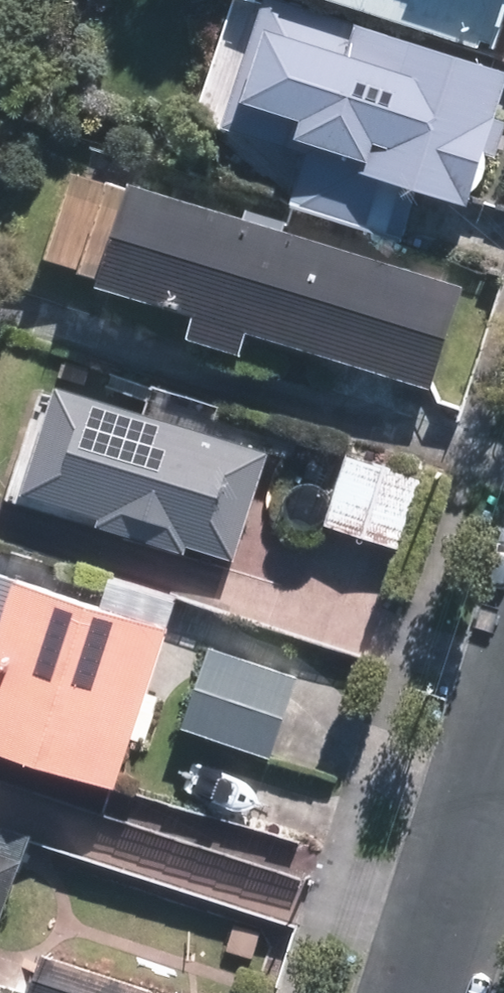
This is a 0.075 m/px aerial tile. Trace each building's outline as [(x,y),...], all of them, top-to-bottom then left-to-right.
[(503,84),(503,79),(260,0),(216,134),(300,160),(284,208),(396,244),(409,198),(461,215),(503,84)] [(490,54),(503,4),(503,0),(302,0),(490,54)] [(449,292),(130,196),(127,206),(100,198),(75,281),(102,289),(100,300),(190,327),(183,349),(233,363),(239,341),(419,395),(449,292)] [(219,564),(252,455),(49,394),(16,503),(84,524),(81,533),(167,559),(170,549),(219,564)] [(420,479),(347,456),(323,529),(397,553),(420,479)] [(112,795),(167,630),(0,574),(0,757),(112,795)] [(207,653),(181,734),(271,764),(297,683),(207,653)] [(0,806),(0,914),(36,819),(0,806)] [(44,945),(30,987),(47,992),(193,992),(44,945)]
